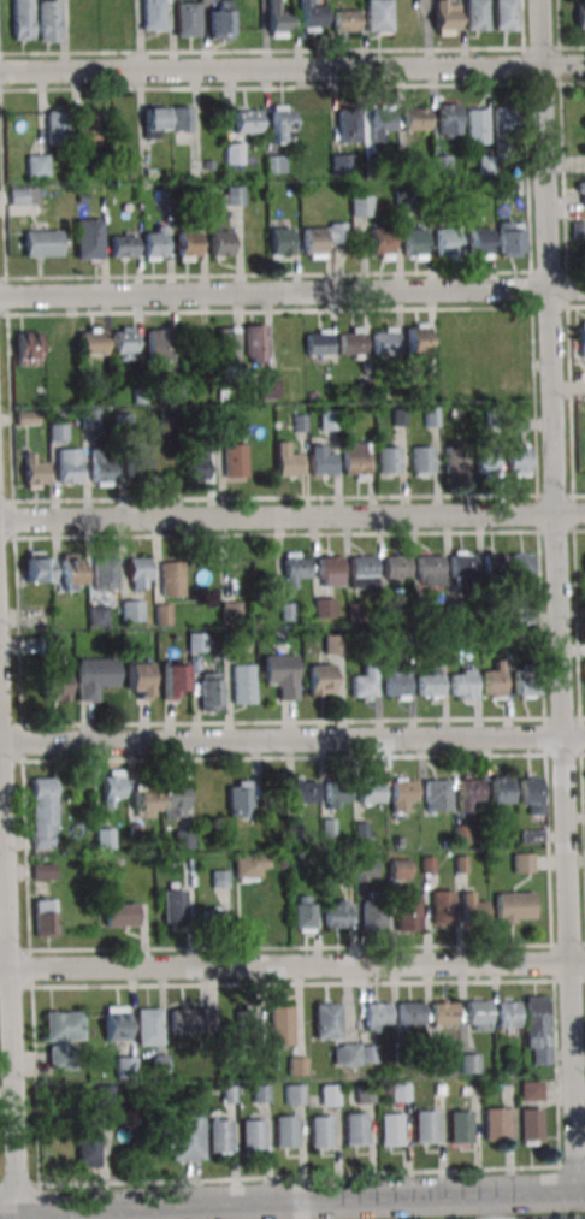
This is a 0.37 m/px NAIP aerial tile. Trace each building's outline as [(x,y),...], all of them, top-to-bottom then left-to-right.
[(33,40),(33,0),(13,0),(13,40),(33,40)] [(39,42),(58,42),(58,0),(39,0),(39,42)] [(143,30),(142,0),(163,0),(164,30),(143,30)] [(219,11),(218,0),(230,0),(231,39),(211,40),(209,11),(219,11)] [(268,37),(289,37),(289,10),(279,10),(279,0),(268,0),(268,37)] [(301,28),(300,0),(309,0),(309,6),(324,6),(325,28),(301,28)] [(367,31),(366,0),(391,0),(391,31),(367,31)] [(435,30),(435,0),(456,0),(457,29),(435,30)] [(467,30),(466,0),(486,0),(488,30),(467,30)] [(495,30),(494,0),(514,0),(515,30),(495,30)] [(176,1),(196,1),(197,37),(177,37),(176,1)] [(358,31),(358,10),(334,10),(334,32),(358,31)] [(438,105),(459,103),(460,137),(439,137),(438,105)] [(273,144),(293,144),(293,106),(273,106),(273,144)] [(167,107),(146,107),(146,139),(158,139),(158,129),(167,129),(167,107)] [(191,130),(191,107),(173,107),(173,130),(191,130)] [(403,131),(427,131),(427,107),(403,107),(403,131)] [(467,144),(488,144),(488,107),(467,107),(467,144)] [(495,108),(495,144),(513,144),(513,108),(495,108)] [(372,141),(382,141),(382,131),(392,131),(392,109),(372,109),(372,141)] [(47,145),(64,145),(64,110),(47,110),(47,145)] [(260,133),(260,110),(235,110),(235,133),(260,133)] [(339,143),(360,143),(360,111),(339,111),(339,143)] [(101,113),(79,113),(79,142),(101,142),(101,113)] [(226,164),(243,164),(243,143),(226,143),(226,164)] [(49,155),(28,155),(28,177),(49,177),(49,155)] [(266,173),(286,173),(286,156),(266,156),(266,173)] [(491,156),(479,156),(479,173),(491,173),(491,156)] [(243,206),(243,187),(223,187),(223,206),(243,206)] [(10,205),(38,205),(38,188),(10,188),(10,205)] [(350,196),(350,217),(372,217),(372,196),(350,196)] [(76,259),(102,259),(102,219),(76,219),(76,259)] [(521,257),(521,221),(499,221),(499,257),(521,257)] [(584,222),(574,222),(573,238),(583,238),(584,222)] [(346,225),(303,225),(303,258),(324,258),(324,244),(346,244),(346,225)] [(144,260),(166,260),(166,227),(144,227),(144,260)] [(291,256),(291,228),(270,228),(270,256),(291,256)] [(391,260),(391,228),(370,228),(370,260),(391,260)] [(469,228),(469,256),(490,256),(490,228),(469,228)] [(425,260),(425,229),(404,229),(404,260),(425,260)] [(61,230),(16,230),(16,256),(61,256),(61,230)] [(458,257),(458,230),(436,230),(436,257),(458,257)] [(199,261),(199,231),(178,231),(178,261),(199,261)] [(211,256),(231,256),(231,231),(211,231),(211,256)] [(111,257),(136,257),(136,235),(111,235),(111,257)] [(267,363),(267,325),(245,325),(245,363),(267,363)] [(407,353),(427,353),(427,325),(407,325),(407,353)] [(114,327),(114,361),(135,361),(135,327),(114,327)] [(237,327),(218,327),(218,365),(237,365),(237,327)] [(364,327),(340,327),(340,356),(364,356),(364,327)] [(373,356),(398,356),(398,327),(373,327),(373,356)] [(80,355),(105,355),(105,329),(80,329),(80,355)] [(307,356),(331,356),(331,330),(307,330),(307,356)] [(40,366),(40,332),(16,332),(16,366),(40,366)] [(148,360),(171,360),(171,333),(148,333),(148,360)] [(259,399),(278,399),(278,378),(259,378),(259,399)] [(82,429),(100,429),(100,408),(82,408),(82,429)] [(50,441),(68,441),(68,424),(50,424),(50,441)] [(277,475),(302,475),(302,454),(288,454),(288,442),(277,442),(277,475)] [(225,478),(246,478),(246,444),(225,444),(225,478)] [(335,475),(335,450),(324,450),(324,445),(310,445),(310,475),(335,475)] [(186,458),(186,480),(206,480),(206,446),(196,446),(196,458),(186,458)] [(399,474),(399,446),(378,446),(378,474),(399,474)] [(412,476),(432,476),(432,446),(412,446),(412,476)] [(529,446),(508,446),(508,476),(529,476),(529,446)] [(445,473),(466,473),(466,447),(445,447),(445,473)] [(79,484),(79,448),(58,448),(58,484),(79,484)] [(497,449),(478,449),(477,475),(497,475),(497,449)] [(125,450),(125,478),(146,478),(146,450),(125,450)] [(35,463),(35,453),(25,453),(25,488),(46,488),(46,463),(35,463)] [(92,485),(113,485),(113,453),(92,453),(92,485)] [(50,552),(27,552),(27,582),(50,582),(50,552)] [(83,554),(62,554),(62,590),(83,590),(83,554)] [(484,578),(504,578),(504,554),(484,554),(484,578)] [(510,554),(510,579),(531,579),(531,554),(510,554)] [(416,557),(441,556),(442,578),(418,578),(416,557)] [(450,557),(474,556),(475,578),(450,579),(450,557)] [(93,591),(117,591),(117,557),(93,557),(93,591)] [(317,558),(341,557),(342,579),(317,580),(317,558)] [(350,558),(374,557),(374,578),(350,579),(350,558)] [(383,558),(408,557),(408,578),(384,579),(383,558)] [(128,588),(149,588),(149,558),(128,558),(128,588)] [(228,593),(249,593),(249,558),(228,558),(228,593)] [(284,560),(308,558),(309,579),(285,580),(284,560)] [(161,596),(182,596),(182,561),(161,561),(161,596)] [(315,617),(335,617),(334,598),(315,599),(315,617)] [(143,622),(143,600),(122,600),(122,622),(143,622)] [(238,602),(223,603),(223,614),(239,613),(238,602)] [(156,625),(171,625),(171,604),(156,604),(156,625)] [(88,627),(107,627),(107,605),(88,605),(88,627)] [(344,635),(324,635),(324,653),(344,653),(344,635)] [(264,655),(264,688),(275,688),(275,700),(296,700),(296,655),(264,655)] [(78,701),(99,701),(99,687),(116,687),(116,659),(78,659),(78,701)] [(484,698),(504,698),(504,660),(494,660),(494,671),(484,671),(484,698)] [(128,662),(128,699),(149,699),(149,662),(128,662)] [(184,663),(162,663),(162,699),(184,699),(184,663)] [(332,695),(332,664),(309,664),(309,695),(332,695)] [(536,664),(514,664),(514,696),(536,696),(536,664)] [(253,703),(253,665),(232,665),(232,703),(253,703)] [(68,701),(67,671),(42,671),(43,701),(68,701)] [(200,710),(221,710),(221,673),(200,673),(200,710)] [(350,676),(351,698),(374,697),(374,675),(350,676)] [(418,675),(418,697),(442,696),(442,675),(418,675)] [(450,675),(451,697),(475,696),(474,675),(450,675)] [(385,676),(385,698),(409,697),(408,676),(385,676)] [(102,770),(102,807),(113,807),(113,797),(123,797),(123,770),(102,770)] [(491,809),(512,809),(512,776),(491,776),(491,809)] [(542,814),(542,776),(520,776),(520,814),(542,814)] [(31,777),(31,848),(55,848),(55,777),(31,777)] [(456,779),(456,799),(480,799),(480,777),(456,779)] [(422,779),(424,800),(425,800),(425,811),(448,810),(447,779),(422,779)] [(252,780),(228,780),(228,817),(252,817),(252,780)] [(324,781),(324,801),(348,801),(347,780),(324,781)] [(356,781),(358,801),(380,801),(380,780),(356,781)] [(390,780),(390,801),(414,800),(413,780),(390,780)] [(164,817),(186,817),(186,781),(164,781),(164,817)] [(290,781),(290,803),(314,801),(314,781),(290,781)] [(158,786),(134,786),(134,817),(158,817),(158,786)] [(470,844),(470,825),(454,825),(454,844),(470,844)] [(114,828),(96,828),(96,848),(114,848),(114,828)] [(543,843),(543,830),(521,830),(521,843),(543,843)] [(533,854),(513,854),(513,873),(533,873),(533,854)] [(234,880),(259,880),(259,867),(268,867),(268,855),(234,855),(234,880)] [(356,858),(356,881),(376,881),(376,858),(356,858)] [(410,859),(390,859),(390,879),(410,879),(410,859)] [(33,880),(54,880),(54,863),(33,863),(33,880)] [(163,924),(185,924),(185,889),(163,889),(163,924)] [(453,891),(431,891),(432,924),(453,924),(453,891)] [(462,921),(487,921),(487,902),(474,902),(474,891),(462,891),(462,921)] [(497,922),(533,922),(533,892),(497,892),(497,922)] [(315,931),(315,898),(294,898),(294,931),(315,931)] [(420,898),(397,898),(397,931),(420,931),(420,898)] [(362,899),(362,930),(384,930),(384,899),(362,899)] [(35,938),(56,938),(56,900),(35,900),(35,938)] [(348,928),(348,900),(324,900),(324,928),(348,928)] [(137,926),(137,904),(106,904),(106,926),(137,926)] [(223,931),(223,909),(202,909),(202,931),(223,931)] [(549,996),(525,996),(525,1064),(549,1064),(549,996)] [(463,1000),(465,1022),(489,1020),(488,1000),(463,1000)] [(312,1002),(337,1001),(338,1036),(314,1037),(312,1002)] [(396,1002),(397,1023),(421,1023),(420,1001),(396,1002)] [(431,1002),(431,1023),(455,1023),(454,1001),(431,1002)] [(519,1001),(498,1001),(498,1031),(519,1031),(519,1001)] [(362,1002),(364,1024),(388,1023),(386,1002),(362,1002)] [(271,1046),(292,1045),(292,1006),(271,1007),(271,1046)] [(128,1040),(128,1008),(107,1008),(107,1040),(128,1040)] [(161,1045),(161,1009),(136,1009),(136,1045),(161,1045)] [(215,1032),(215,1009),(170,1009),(170,1032),(215,1032)] [(236,1044),(257,1044),(257,1010),(236,1010),(236,1044)] [(46,1069),(77,1069),(76,1011),(45,1011),(46,1069)] [(339,1043),(356,1042),(358,1065),(339,1065),(339,1043)] [(460,1054),(477,1054),(478,1071),(460,1072),(460,1054)] [(136,1056),(116,1056),(116,1078),(136,1078),(136,1056)] [(286,1058),(305,1058),(306,1075),(288,1075),(286,1058)] [(518,1081),(539,1081),(540,1099),(519,1100),(518,1081)] [(389,1083),(407,1083),(407,1100),(389,1101),(389,1083)] [(283,1084),(302,1084),(303,1103),(284,1105),(283,1084)] [(319,1085),(337,1084),(338,1105),(319,1105),(319,1085)] [(249,1085),(267,1085),(267,1102),(249,1102),(249,1085)] [(354,1085),(371,1085),(372,1102),(354,1103),(354,1085)] [(95,1108),(112,1108),(112,1086),(95,1086),(95,1108)] [(481,1107),(504,1107),(506,1138),(481,1140),(481,1107)] [(516,1108),(539,1107),(540,1140),(518,1140),(516,1108)] [(200,1109),(201,1159),(169,1159),(169,1152),(158,1152),(156,1120),(182,1120),(182,1109),(200,1109)] [(412,1109),(435,1109),(436,1142),(413,1142),(412,1109)] [(447,1111),(469,1109),(471,1142),(448,1142),(447,1111)] [(342,1112),(365,1112),(366,1143),(343,1144),(342,1112)] [(377,1113),(400,1112),(401,1144),(378,1146),(377,1113)] [(272,1116),(295,1114),(296,1147),(273,1148),(272,1116)] [(308,1117),(329,1116),(330,1148),(308,1148),(308,1117)] [(206,1119),(229,1119),(230,1150),(207,1152),(206,1119)] [(238,1120),(261,1119),(262,1152),(240,1152),(238,1120)] [(98,1167),(98,1131),(77,1131),(77,1167),(98,1167)]
